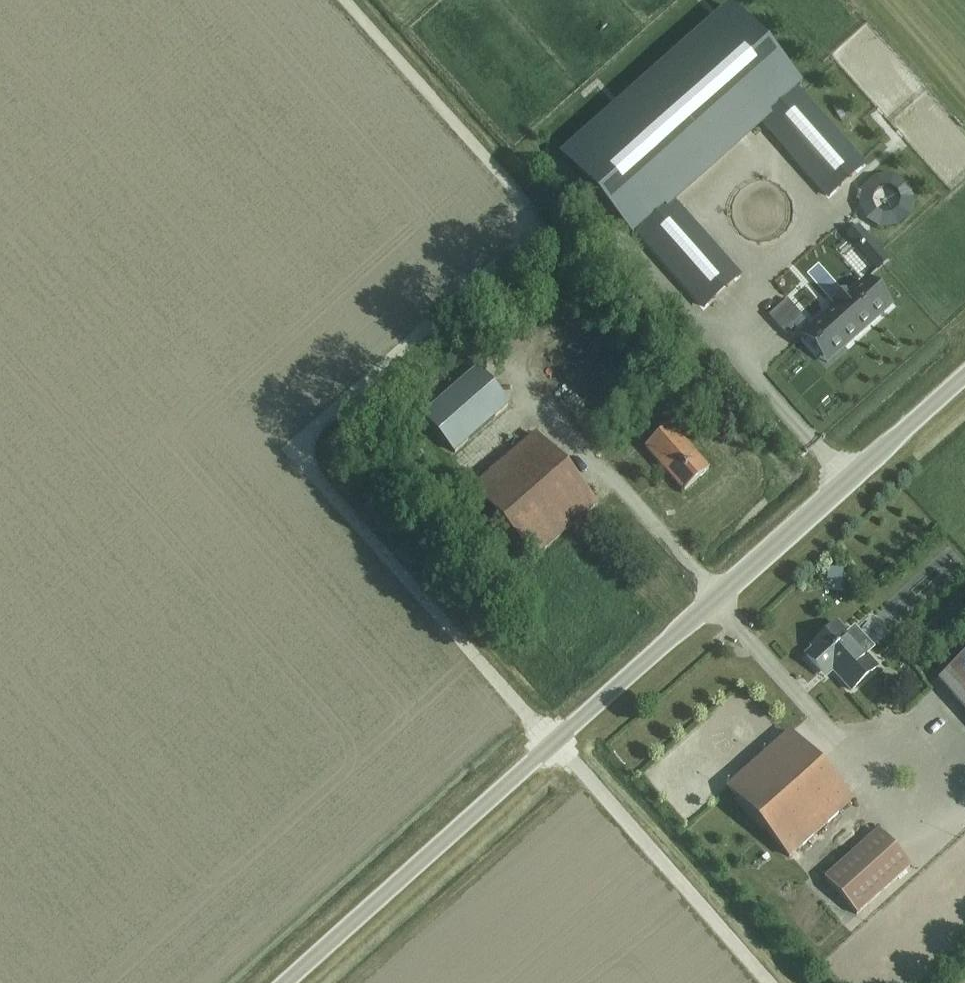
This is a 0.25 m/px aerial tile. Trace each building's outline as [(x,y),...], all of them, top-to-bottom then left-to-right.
[(624,234),(796,85),(733,12),(561,162),(624,234)] [(832,197),(866,166),(797,88),(762,119),(832,197)] [(729,192),(702,221),(742,257),(755,243),(755,244),(771,227),(763,220),(762,221),(729,192)] [(671,200),(636,231),(639,234),(703,306),(737,275),(674,203),(671,200)] [(863,281),(818,321),(830,335),(833,332),(845,346),(890,307),(878,293),(876,295),(863,281)] [(454,453),(508,405),(476,369),(422,417),(454,453)] [(670,426),(652,442),(645,448),(683,492),(708,469),(670,426)] [(533,560),(595,505),(534,435),(472,490),(533,560)] [(836,625),(811,648),(814,651),(806,658),(816,669),(815,670),(818,674),(827,666),(850,691),(875,669),(857,649),(865,642),(854,631),(855,630),(853,628),(846,635),(836,625)] [(939,680),(964,708),(964,656),(939,680)] [(789,857),(850,802),(788,733),(727,789),(789,857)] [(856,915),(909,867),(877,832),(824,880),(856,915)]
